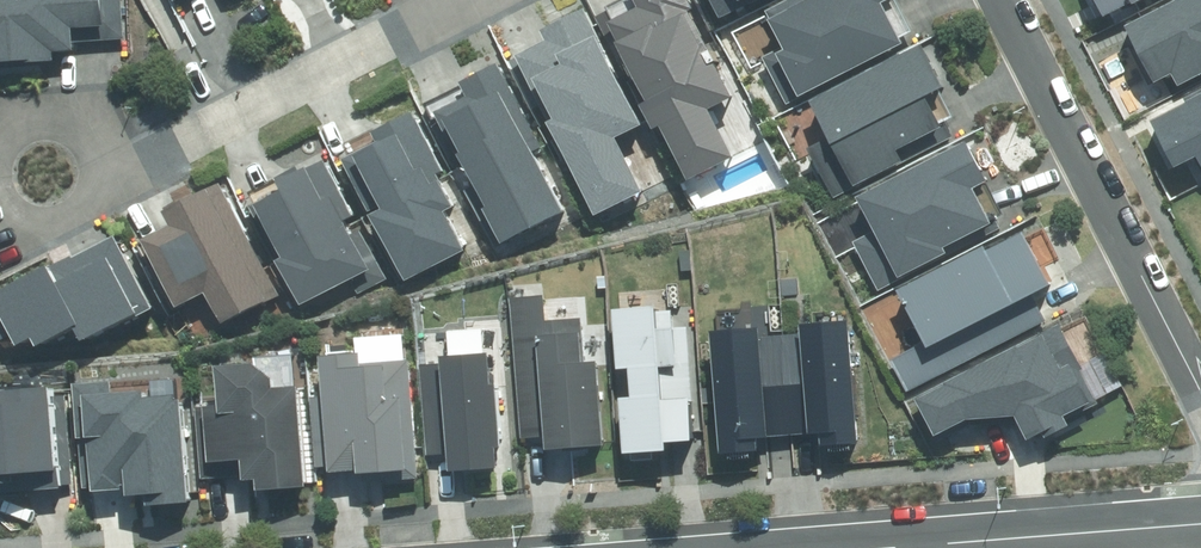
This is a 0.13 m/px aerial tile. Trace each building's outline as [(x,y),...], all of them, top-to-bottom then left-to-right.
[(122,0),(0,0),(0,68),(60,63),(59,53),(78,51),(77,41),(125,37),(122,0)] [(605,17),(692,181),(731,160),(698,98),(729,82),(686,0),(637,0),(605,17)] [(784,55),(805,96),(908,45),(888,5),(897,0),(818,0),(774,22),(790,53),(784,55)] [(1163,0),(1092,0),(1107,29),(1163,0)] [(1127,34),(1153,86),(1178,74),(1185,88),(1200,80),(1200,0),(1193,0),(1127,34)] [(587,16),(514,55),(598,214),(634,195),(606,142),(643,122),(587,16)] [(957,91),(932,42),(815,102),(861,190),(914,163),(908,152),(919,147),(923,154),(958,136),(951,121),(957,118),(946,97),(957,91)] [(480,93),(434,116),(497,243),(567,209),(497,69),(474,80),(480,93)] [(467,207),(417,114),(381,133),(386,142),(347,164),(372,211),(386,203),(391,212),(377,220),(411,282),(472,249),(453,215),(467,207)] [(974,145),(861,200),(902,283),(957,256),(954,250),(1000,227),(983,192),(995,186),(974,145)] [(384,275),(327,168),(305,179),(301,171),(287,179),(294,192),(251,214),(299,306),(355,277),(361,288),(384,275)] [(268,263),(228,179),(172,206),(181,225),(140,244),(164,295),(172,288),(180,305),(268,263)] [(666,305),(611,310),(616,377),(637,375),(639,397),(625,399),(630,458),(675,455),(675,447),(696,446),(693,403),(671,405),(668,368),(686,367),(683,329),(668,330),(666,305)] [(868,448),(857,322),(807,327),(817,435),(826,435),(828,452),(868,448)] [(775,439),(768,329),(717,333),(726,461),(766,458),(765,439),(775,439)] [(498,387),(496,356),(453,360),(453,366),(423,368),(430,458),(451,456),(453,477),(512,473),(505,386),(498,387)] [(386,360),(326,365),(336,473),(368,470),(369,482),(420,477),(413,395),(389,397),(386,360)] [(226,400),(207,401),(212,469),(249,467),(250,483),(265,482),(266,494),(311,491),(304,389),(280,391),(279,384),(259,366),(224,369),(226,400)] [(0,391),(0,498),(67,493),(60,387),(0,391)] [(150,392),(91,396),(99,494),(137,491),(138,501),(160,499),(161,509),(197,507),(188,397),(150,400),(150,392)]
